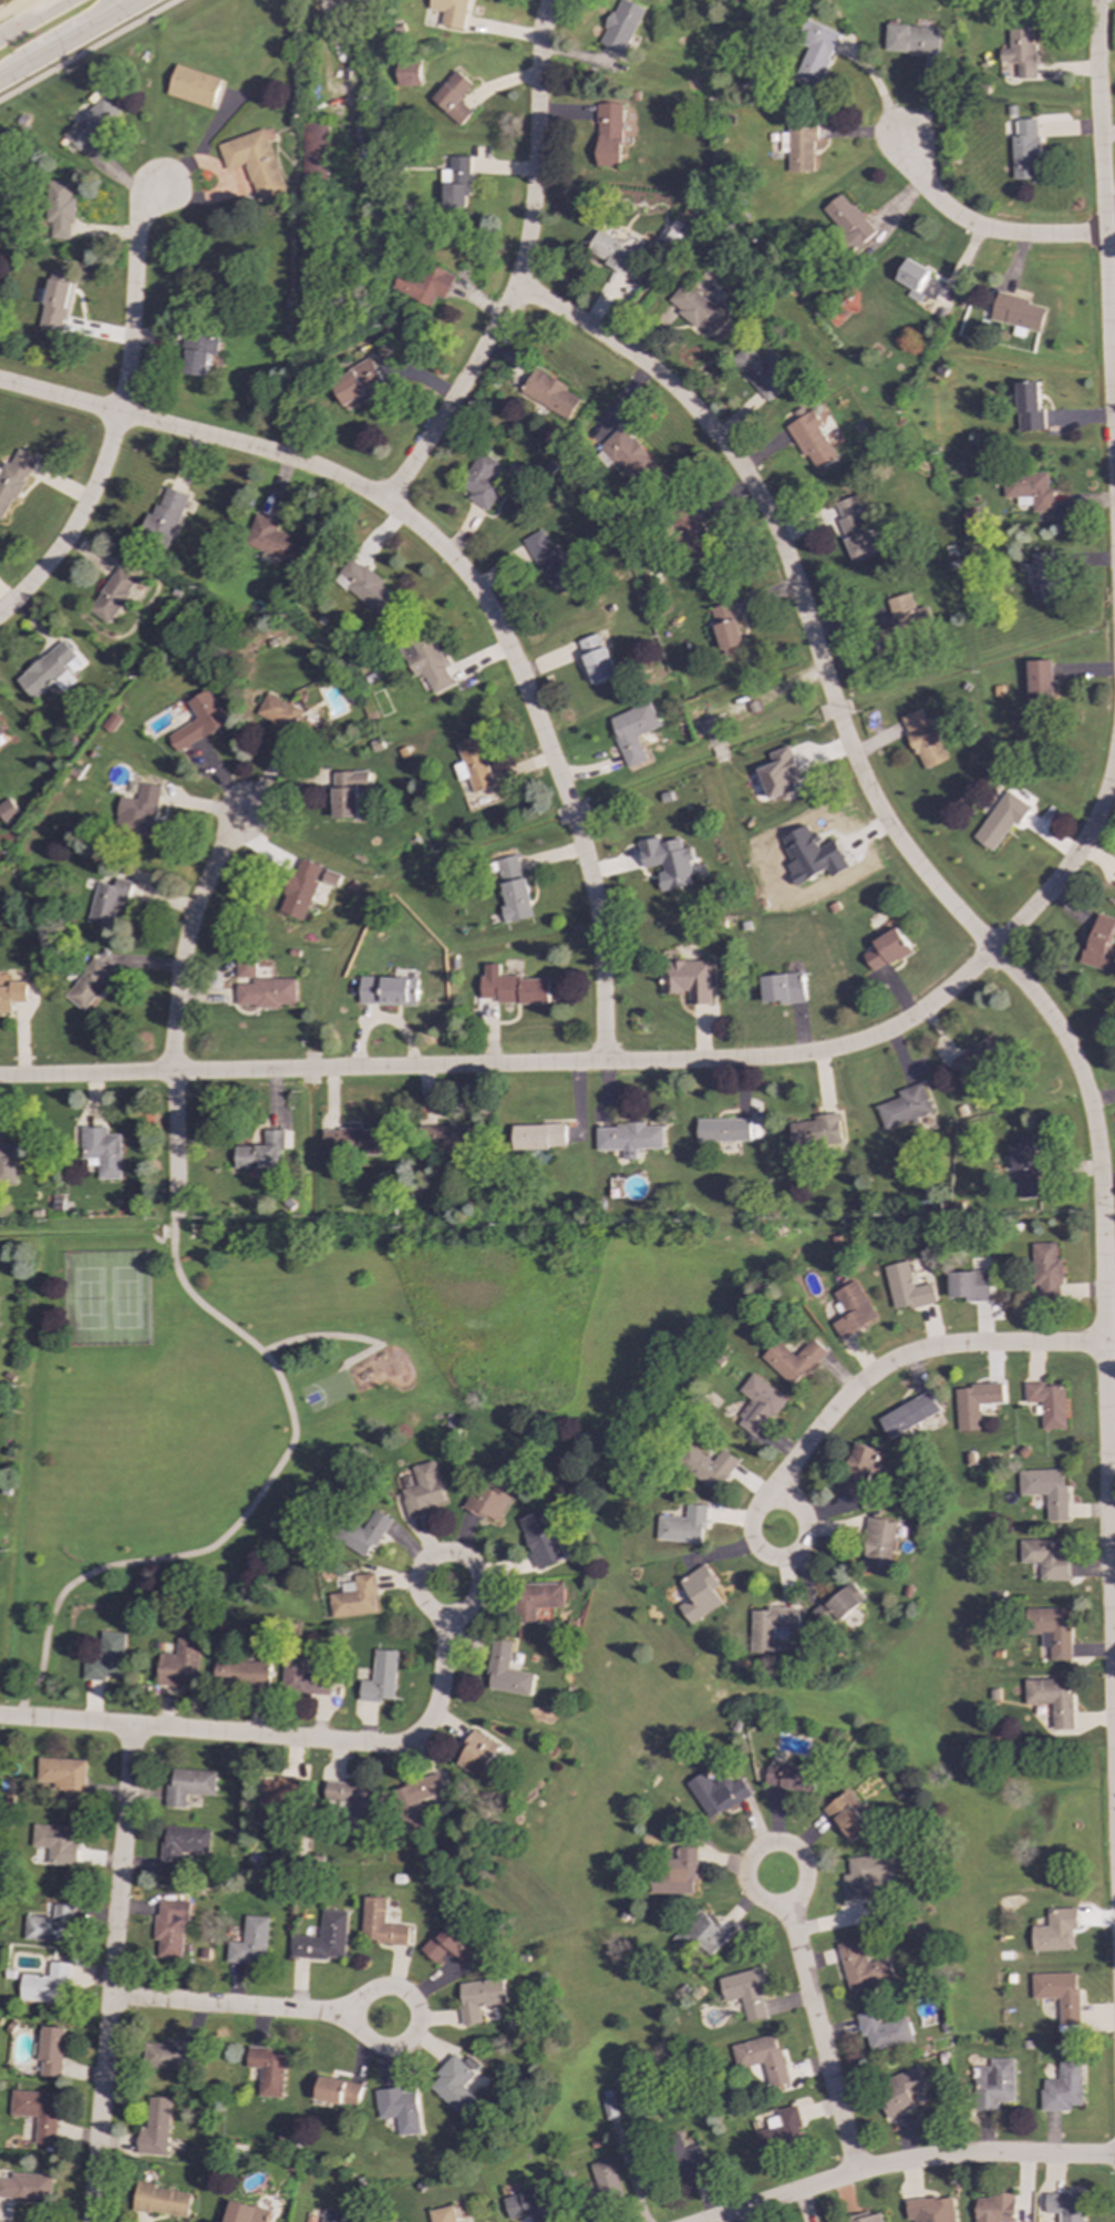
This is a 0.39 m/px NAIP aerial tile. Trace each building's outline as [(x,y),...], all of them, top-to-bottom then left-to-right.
[(468,0),(430,0),(429,9),(442,11),(440,27),(463,30),(468,0)] [(624,0),(618,0),(599,43),(623,54),(644,9),(624,0)] [(839,34),(804,20),(797,37),(809,42),(793,82),(816,91),(839,34)] [(885,51),(938,52),(939,27),(886,25),(885,51)] [(1034,79),(1032,27),(1008,28),(1008,49),(998,49),(999,62),(1015,62),(1016,79),(1034,79)] [(421,85),(420,62),(400,63),(401,86),(421,85)] [(220,79),(175,64),(166,94),(211,109),(220,79)] [(430,99),(460,125),(472,112),(460,101),(473,85),(456,70),(430,99)] [(62,134),(78,151),(120,113),(103,95),(62,134)] [(596,103),(597,166),(621,166),(620,103),(596,103)] [(1036,119),(1014,120),(1014,135),(1010,136),(1011,179),(1035,178),(1034,162),(1037,162),(1036,119)] [(302,181),(329,181),(330,123),(303,123),(302,181)] [(780,152),(787,152),(787,173),(813,173),(813,141),(817,141),(816,124),(786,124),(786,133),(780,133),(780,152)] [(218,143),(225,169),(247,164),(257,202),(285,194),(266,130),(218,143)] [(442,209),(468,209),(468,157),(450,157),(450,169),(442,169),(442,209)] [(51,238),(70,238),(70,224),(74,224),(74,198),(70,198),(71,182),(47,181),(45,223),(51,223),(51,238)] [(822,210),(856,248),(875,232),(839,194),(822,210)] [(671,248),(685,227),(672,218),(658,239),(671,248)] [(593,233),(585,256),(627,272),(637,249),(593,233)] [(895,280),(910,288),(906,296),(920,302),(922,296),(935,301),(942,285),(926,277),(929,270),(906,258),(895,280)] [(431,307),(436,296),(444,299),(455,276),(426,264),(421,277),(401,268),(392,289),(431,307)] [(39,327),(63,332),(74,275),(51,270),(39,327)] [(705,336),(723,315),(683,281),(665,301),(705,336)] [(995,294),(989,319),(1015,326),(1014,328),(1039,333),(1045,306),(995,294)] [(207,376),(209,354),(217,356),(219,338),(185,335),(182,373),(207,376)] [(772,352),(760,361),(747,344),(730,358),(765,402),(784,388),(775,377),(785,369),(772,352)] [(331,379),(344,410),(386,392),(372,361),(331,379)] [(568,420),(579,399),(565,391),(568,385),(534,368),(520,393),(568,420)] [(1039,410),(1037,382),(1016,382),(1018,431),(1043,431),(1043,409),(1039,410)] [(786,425),(815,473),(838,460),(830,445),(839,440),(834,431),(823,436),(818,428),(825,424),(815,408),(786,425)] [(658,469),(623,425),(600,444),(633,487),(658,469)] [(4,521),(35,457),(17,449),(9,464),(3,462),(0,470),(0,518),(4,521)] [(487,511),(500,490),(488,483),(499,464),(478,452),(458,486),(471,493),(467,498),(487,511)] [(1046,473),(1003,474),(1003,497),(1016,497),(1016,505),(1032,505),(1032,512),(1053,511),(1052,488),(1046,488),(1046,473)] [(187,494),(164,486),(154,515),(147,513),(140,533),(169,544),(187,494)] [(851,562),(876,553),(855,495),(835,503),(840,518),(837,520),(851,562)] [(710,557),(695,508),(673,515),(688,563),(710,557)] [(299,564),(306,541),(276,532),(278,522),(255,514),(245,546),(299,564)] [(548,590),(570,579),(546,527),(524,538),(548,590)] [(1030,605),(1054,604),(1054,553),(1030,553),(1030,605)] [(394,595),(381,586),(383,582),(349,557),(332,580),(381,615),(394,595)] [(127,596),(136,601),(147,586),(117,566),(87,610),(109,624),(127,596)] [(886,599),(894,627),(881,630),(887,652),(904,647),(899,634),(931,624),(926,606),(913,609),(909,593),(886,599)] [(710,608),(722,657),(743,651),(731,603),(710,608)] [(415,678),(423,673),(433,695),(454,683),(429,632),(400,647),(415,678)] [(615,676),(599,632),(576,641),(592,683),(615,676)] [(16,680),(33,700),(69,669),(64,665),(75,655),(62,639),(16,680)] [(1026,661),(1028,700),(1053,699),(1051,660),(1026,661)] [(166,735),(176,753),(226,723),(206,689),(186,701),(196,718),(166,735)] [(254,717),(290,735),(301,711),(265,692),(254,717)] [(627,768),(646,760),(637,735),(659,727),(649,702),(607,719),(627,768)] [(946,760),(922,708),(899,718),(922,771),(946,760)] [(110,733),(118,718),(111,713),(102,729),(110,733)] [(454,743),(461,762),(452,764),(457,781),(467,778),(473,793),(494,785),(476,735),(454,743)] [(768,753),(772,764),(758,769),(770,801),(784,795),(785,800),(803,794),(796,773),(799,772),(791,745),(768,753)] [(331,772),(332,819),(357,817),(357,790),(369,790),(369,771),(331,772)] [(135,800),(118,796),(116,816),(126,817),(123,833),(152,837),(158,786),(137,783),(135,800)] [(1030,807),(1005,790),(972,837),(992,852),(1012,823),(1016,825),(1030,807)] [(19,814),(8,799),(0,804),(0,818),(4,824),(19,814)] [(835,840),(820,847),(808,824),(781,839),(793,862),(786,866),(796,886),(827,870),(832,877),(849,867),(835,840)] [(642,868),(658,865),(663,891),(692,885),(688,861),(694,860),(691,846),(682,848),(680,839),(660,843),(659,837),(638,841),(642,868)] [(504,905),(500,906),(504,923),(533,917),(524,877),(520,878),(515,854),(494,860),(504,905)] [(320,865),(296,858),(280,913),(304,919),(320,865)] [(96,882),(87,923),(111,928),(115,912),(120,913),(123,899),(127,901),(132,882),(114,878),(113,885),(96,882)] [(1107,948),(1114,923),(1114,919),(1096,913),(1081,964),(1114,974),(1114,951),(1107,948)] [(873,943),(875,946),(861,955),(874,974),(910,949),(896,927),(873,943)] [(114,973),(93,957),(64,997),(85,1012),(114,973)] [(235,958),(236,978),(255,977),(255,958),(235,958)] [(710,1005),(710,960),(660,961),(661,994),(689,994),(689,1005),(710,1005)] [(764,1005),(804,1000),(801,973),(761,977),(764,1005)] [(359,1004),(415,1005),(416,978),(360,977),(359,1004)] [(548,977),(481,978),(481,999),(497,998),(497,1004),(548,1004),(548,977)] [(295,978),(251,979),(251,984),(235,985),(236,1006),(296,1005),(295,978)] [(11,1002),(27,1002),(25,981),(8,983),(8,987),(0,987),(0,1013),(11,1012),(11,1002)] [(961,1082),(1001,1049),(987,1033),(947,1066),(961,1082)] [(897,1091),(899,1098),(876,1105),(884,1130),(932,1113),(921,1082),(897,1091)] [(789,1123),(792,1149),(842,1145),(838,1113),(813,1115),(813,1121),(789,1123)] [(750,1141),(750,1119),(696,1120),(698,1142),(750,1141)] [(565,1149),(565,1124),(512,1125),(513,1149),(565,1149)] [(596,1127),(597,1151),(622,1150),(622,1160),(637,1160),(636,1150),(662,1149),(662,1127),(644,1127),(644,1124),(596,1127)] [(423,1128),(424,1153),(475,1151),(474,1125),(423,1128)] [(120,1134),(106,1134),(106,1128),(82,1128),(83,1165),(97,1165),(97,1180),(120,1179),(120,1134)] [(321,1130),(322,1154),(390,1153),(389,1129),(321,1130)] [(235,1170),(279,1169),(278,1150),(283,1150),(283,1130),(262,1130),(262,1145),(234,1146),(235,1170)] [(1010,1136),(1016,1199),(1041,1195),(1034,1134),(1010,1136)] [(0,1136),(0,1180),(14,1180),(14,1142),(1,1142),(1,1136),(0,1136)] [(1033,1285),(1040,1285),(1040,1299),(1062,1299),(1061,1258),(1056,1259),(1056,1243),(1032,1244),(1033,1285)] [(894,1311),(937,1303),(932,1284),(915,1287),(909,1262),(885,1266),(894,1311)] [(949,1273),(950,1298),(964,1297),(964,1302),(991,1302),(990,1272),(949,1273)] [(832,1323),(839,1338),(877,1320),(857,1280),(835,1292),(846,1316),(832,1323)] [(795,1357),(777,1340),(761,1357),(794,1388),(827,1351),(813,1338),(795,1357)] [(740,1391),(751,1399),(735,1422),(757,1438),(785,1397),(752,1374),(740,1391)] [(1065,1429),(1064,1386),(1044,1387),(1044,1382),(1024,1383),(1025,1402),(1041,1402),(1042,1430),(1065,1429)] [(958,1431),(980,1430),(979,1403),(1003,1402),(1002,1385),(956,1387),(958,1431)] [(878,1419),(890,1440),(940,1410),(929,1390),(878,1419)] [(839,1492),(861,1499),(868,1477),(882,1481),(887,1465),(874,1461),(877,1449),(855,1442),(839,1492)] [(723,1449),(712,1462),(692,1447),(679,1464),(714,1493),(739,1461),(723,1449)] [(407,1518),(435,1511),(433,1504),(445,1502),(435,1461),(412,1467),(417,1487),(401,1490),(407,1518)] [(1066,1521),(1065,1470),(1019,1470),(1020,1495),(1046,1495),(1047,1522),(1066,1521)] [(463,1505),(496,1525),(516,1491),(496,1479),(491,1489),(477,1482),(463,1505)] [(657,1541),(703,1543),(705,1505),(686,1504),(685,1518),(658,1516),(657,1541)] [(366,1559),(391,1519),(375,1509),(362,1530),(345,1520),(334,1539),(366,1559)] [(565,1559),(543,1509),(516,1520),(538,1571),(565,1559)] [(890,1575),(896,1521),(867,1518),(861,1573),(890,1575)] [(1068,1580),(1067,1540),(1020,1541),(1021,1563),(1040,1563),(1040,1581),(1068,1580)] [(721,1604),(712,1590),(717,1586),(704,1564),(679,1581),(689,1598),(677,1606),(689,1624),(721,1604)] [(376,1613),(373,1574),(354,1575),(354,1582),(341,1583),(342,1593),(329,1594),(331,1617),(376,1613)] [(812,1612),(826,1631),(865,1598),(849,1580),(812,1612)] [(561,1583),(515,1584),(516,1623),(535,1622),(535,1608),(562,1607),(561,1583)] [(798,1609),(751,1608),(750,1654),(772,1654),(773,1627),(798,1628),(798,1609)] [(1071,1609),(1026,1608),(1025,1634),(1041,1635),(1041,1647),(1050,1647),(1050,1660),(1070,1660),(1071,1609)] [(125,1634),(101,1632),(99,1659),(83,1658),(83,1679),(105,1680),(105,1677),(123,1678),(125,1634)] [(484,1688),(528,1697),(531,1674),(507,1669),(512,1640),(493,1637),(484,1688)] [(199,1639),(176,1638),(176,1654),(158,1654),(156,1685),(183,1686),(183,1681),(197,1683),(199,1639)] [(393,1701),(395,1652),(373,1650),(372,1681),(360,1680),(359,1699),(393,1701)] [(214,1686),(268,1688),(269,1662),(215,1659),(214,1686)] [(281,1693),(330,1695),(330,1674),(308,1673),(308,1660),(283,1659),(281,1693)] [(1053,1730),(1073,1729),(1071,1678),(1024,1680),(1025,1704),(1052,1704),(1053,1730)] [(451,1762),(485,1787),(504,1759),(495,1753),(499,1748),(474,1730),(451,1762)] [(85,1760),(38,1758),(37,1782),(53,1782),(53,1790),(62,1790),(62,1799),(83,1800),(85,1760)] [(764,1787),(813,1792),(816,1769),(766,1763),(764,1787)] [(215,1771),(172,1769),(171,1784),(165,1784),(164,1807),(185,1808),(185,1794),(214,1796),(215,1771)] [(685,1782),(705,1819),(750,1796),(741,1778),(731,1783),(725,1774),(710,1783),(703,1772),(685,1782)] [(392,1788),(404,1832),(424,1827),(417,1800),(443,1793),(437,1774),(392,1788)] [(259,1778),(257,1825),(279,1827),(280,1806),(298,1806),(299,1780),(259,1778)] [(324,1782),(323,1804),(349,1806),(348,1821),(369,1822),(371,1784),(324,1782)] [(871,1827),(845,1791),(822,1809),(849,1844),(871,1827)] [(31,1848),(48,1848),(47,1865),(75,1866),(76,1842),(71,1842),(72,1827),(32,1824),(31,1848)] [(209,1829),(162,1827),(159,1876),(178,1878),(180,1854),(208,1855),(209,1829)] [(649,1893),(694,1894),(694,1848),(677,1846),(677,1861),(649,1860),(649,1893)] [(843,1875),(844,1900),(882,1897),(882,1889),(895,1889),(892,1854),(848,1858),(848,1874),(843,1875)] [(156,1957),(180,1958),(183,1921),(188,1921),(189,1894),(176,1894),(176,1901),(156,1900),(154,1941),(157,1941),(156,1957)] [(407,1944),(409,1926),(383,1924),(384,1899),(362,1897),(360,1942),(407,1944)] [(25,1916),(23,1941),(71,1943),(72,1905),(53,1904),(53,1917),(25,1916)] [(730,1932),(699,1907),(672,1941),(689,1954),(694,1947),(709,1958),(730,1932)] [(1076,1909),(1046,1910),(1047,1926),(1031,1927),(1032,1951),(1073,1950),(1072,1930),(1077,1930),(1076,1909)] [(345,1912),(320,1911),(319,1937),(290,1936),(289,1957),(343,1959),(345,1912)] [(267,1917),(244,1916),(242,1943),(227,1942),(226,1963),(249,1964),(249,1961),(266,1961),(267,1917)] [(421,1952),(435,1963),(447,1950),(464,1964),(478,1947),(448,1921),(421,1952)] [(837,1944),(848,1990),(894,1979),(888,1958),(867,1963),(860,1938),(837,1944)] [(21,1975),(19,2000),(66,2003),(69,1963),(49,1962),(49,1976),(21,1975)] [(717,1978),(723,2002),(740,1998),(745,2022),(767,2017),(756,1968),(717,1978)] [(1059,1998),(1060,2025),(1080,2025),(1078,1974),(1031,1974),(1032,1998),(1059,1998)] [(504,2005),(502,1979),(457,1983),(461,2025),(479,2024),(478,2006),(504,2005)] [(869,2051),(912,2043),(907,2017),(878,2024),(876,2010),(855,2014),(860,2037),(866,2036),(869,2051)] [(64,2027),(41,2026),(39,2077),(61,2077),(64,2027)] [(730,2045),(735,2069),(762,2064),(768,2088),(787,2084),(776,2035),(730,2045)] [(188,2069),(188,2059),(195,2059),(196,2041),(161,2040),(161,2044),(145,2043),(144,2068),(188,2069)] [(247,2067),(259,2068),(258,2097),(282,2097),(283,2054),(270,2054),(270,2048),(247,2047),(247,2067)] [(475,2098),(462,2086),(474,2074),(454,2056),(426,2086),(458,2116),(475,2098)] [(1013,2059),(990,2059),(990,2067),(978,2067),(978,2079),(974,2079),(975,2111),(998,2111),(998,2102),(1014,2102),(1013,2059)] [(1042,2111),(1070,2110),(1070,2106),(1082,2105),(1081,2061),(1059,2061),(1059,2079),(1041,2080),(1042,2111)] [(915,2109),(909,2094),(925,2087),(916,2067),(875,2084),(889,2119),(915,2109)] [(357,2107),(361,2085),(312,2075),(308,2098),(357,2107)] [(415,2091),(403,2092),(402,2087),(374,2090),(378,2119),(396,2117),(399,2136),(421,2133),(415,2091)] [(10,2116),(37,2117),(35,2144),(55,2146),(59,2094),(11,2090),(10,2116)] [(136,2153),(166,2156),(172,2099),(148,2097),(145,2128),(138,2127),(136,2153)] [(803,2144),(796,2106),(775,2110),(776,2116),(765,2118),(767,2129),(753,2131),(757,2153),(803,2144)] [(684,2149),(679,2133),(664,2138),(677,2182),(708,2173),(700,2144),(684,2149)] [(589,2164),(600,2199),(621,2192),(610,2158),(589,2164)] [(35,2201),(35,2199),(51,2200),(53,2175),(11,2173),(10,2179),(0,2178),(0,2199),(35,2201)] [(132,2211),(187,2218),(190,2191),(135,2184),(132,2211)] [(509,2221),(529,2214),(531,2221),(552,2221),(541,2187),(503,2198),(509,2221)] [(1084,2192),(1045,2191),(1045,2213),(1060,2213),(1059,2221),(1083,2221),(1084,2192)] [(1014,2193),(990,2193),(990,2198),(975,2198),(975,2221),(1014,2221),(1014,2193)] [(951,2195),(905,2202),(907,2221),(913,2220),(914,2221),(955,2221),(951,2195)] [(270,2211),(229,2200),(223,2221),(267,2221),(270,2211)] [(453,2205),(429,2210),(431,2221),(456,2221),(453,2205)] [(345,2213),(323,2209),(321,2221),(344,2221),(345,2213)] [(842,2219),(842,2221),(883,2221),(880,2211),(842,2219)]
